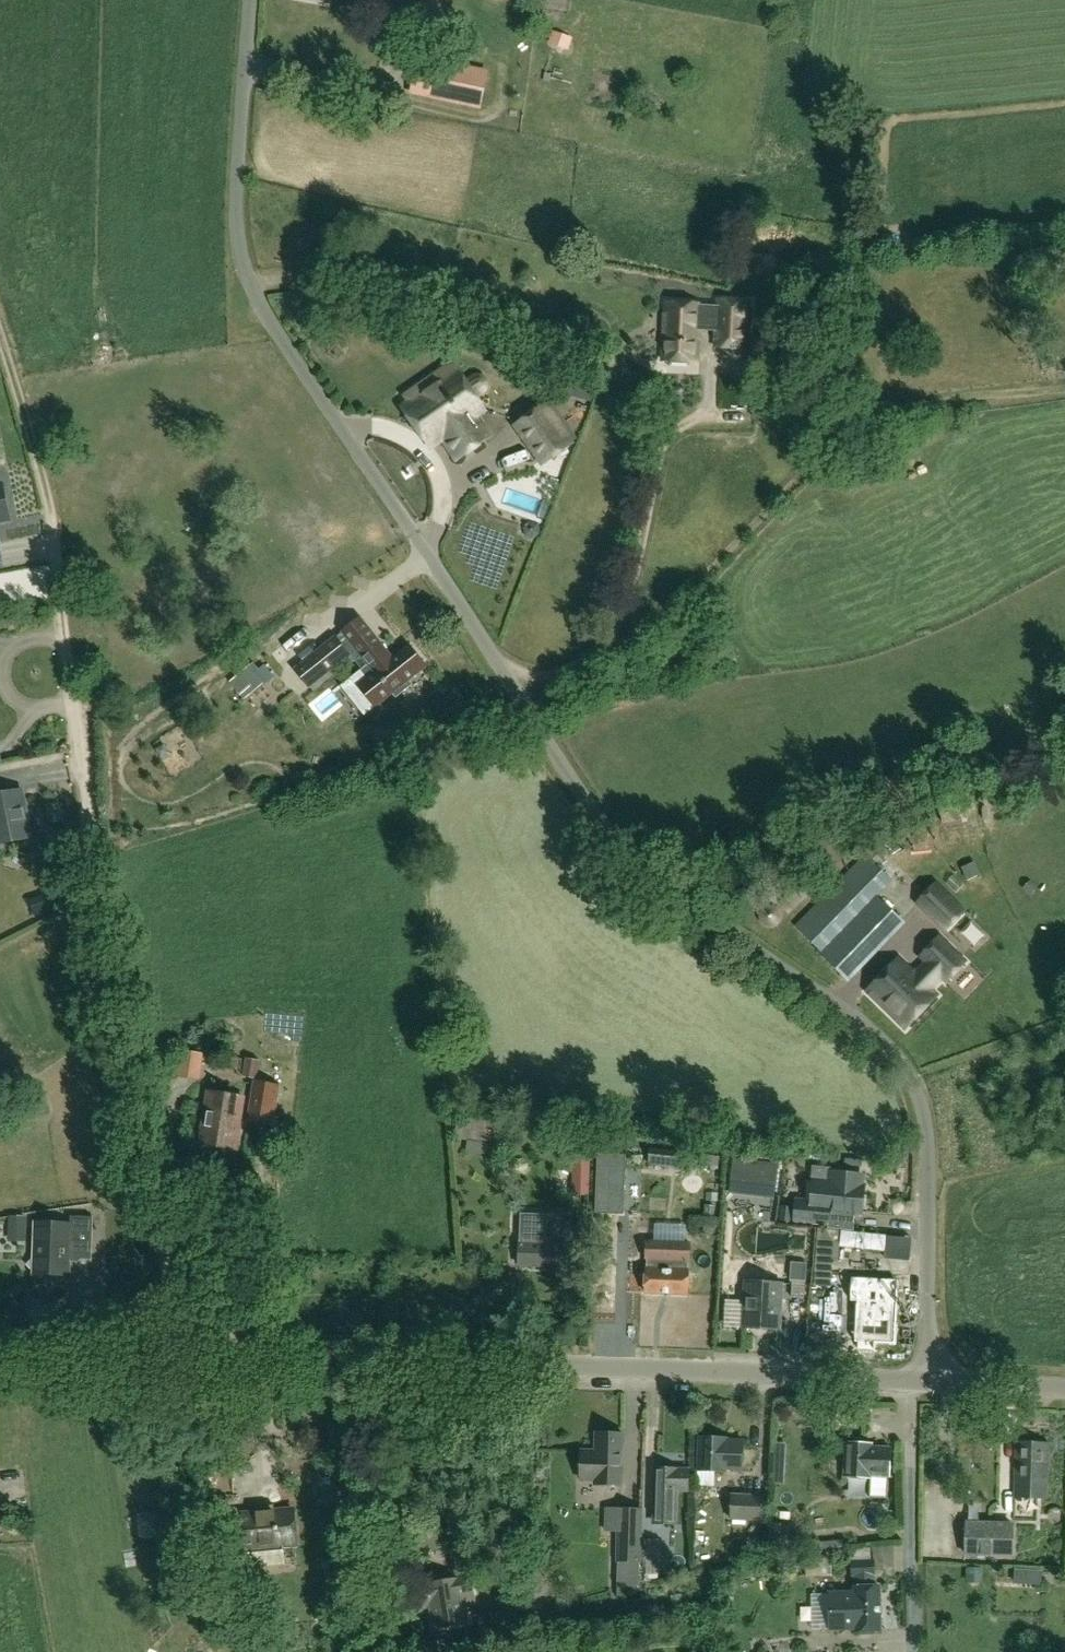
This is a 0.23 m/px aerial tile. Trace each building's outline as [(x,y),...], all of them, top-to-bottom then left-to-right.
[(465,41),(462,52),(485,57),(488,47),(465,41)] [(412,93),(463,104),(470,67),(420,57),(412,93)] [(713,301),(712,306),(700,305),(700,304),(666,302),(663,361),(697,363),(699,331),(713,331),(712,350),(749,351),(751,302),(731,302),(713,301)] [(545,390),(591,402),(596,384),(550,371),(545,390)] [(481,409),(475,400),(487,393),(488,391),(489,389),(489,387),(489,385),(489,382),(488,380),(487,379),(486,377),(485,376),(483,374),(481,373),(479,373),(477,373),(475,373),(473,374),(461,380),(457,374),(410,407),(435,441),(444,435),(456,438),(454,451),(458,457),(486,438),(470,416),(481,409)] [(767,416),(766,405),(752,406),(753,417),(767,416)] [(542,463),(570,443),(545,407),(517,427),(542,463)] [(0,485),(0,522),(9,520),(2,485),(0,485)] [(522,528),(524,536),(533,539),(539,533),(537,524),(529,522),(522,528)] [(392,660),(359,619),(343,632),(369,665),(360,671),(367,679),(359,686),(375,707),(392,693),(396,698),(411,685),(408,681),(425,667),(409,646),(392,660)] [(308,687),(349,655),(335,638),(295,670),(308,687)] [(261,670),(236,690),(244,700),(273,677),(265,667),(261,670)] [(30,838),(24,811),(27,810),(23,790),(0,795),(0,844),(30,838)] [(966,802),(940,806),(943,823),(969,819),(966,802)] [(900,919),(878,898),(893,881),(865,853),(793,927),(819,950),(818,951),(844,977),(900,919)] [(962,868),(967,881),(980,875),(974,863),(962,868)] [(915,904),(945,932),(966,910),(936,882),(915,904)] [(919,978),(899,958),(867,991),(906,1029),(938,996),(931,990),(943,978),(946,982),(966,962),(940,937),(921,957),(930,966),(919,978)] [(199,1080),(204,1053),(182,1049),(177,1076),(199,1080)] [(246,1059),(243,1075),(257,1078),(260,1062),(246,1059)] [(254,1082),(249,1121),(274,1127),(279,1086),(254,1082)] [(208,1093),(200,1143),(236,1149),(244,1098),(208,1093)] [(507,1124),(457,1116),(454,1138),(489,1143),(489,1148),(498,1150),(499,1145),(504,1146),(507,1124)] [(652,1148),(651,1157),(649,1165),(692,1170),(695,1153),(652,1148)] [(567,1171),(557,1170),(556,1194),(588,1195),(589,1171),(589,1157),(567,1157),(567,1171)] [(625,1160),(600,1158),(596,1214),(621,1215),(625,1160)] [(734,1159),(730,1190),(774,1194),(777,1164),(734,1159)] [(864,1187),(861,1187),(862,1175),(833,1172),(832,1184),(814,1182),(811,1206),(796,1204),(794,1223),(829,1226),(830,1211),(861,1214),(864,1187)] [(702,1215),(714,1216),(715,1206),(702,1205),(702,1215)] [(792,1208),(782,1207),(780,1221),(791,1222),(792,1208)] [(9,1230),(28,1231),(28,1218),(9,1217),(9,1230)] [(90,1259),(92,1260),(93,1217),(71,1217),(71,1224),(35,1222),(34,1258),(27,1264),(33,1272),(33,1275),(36,1275),(40,1279),(44,1275),(70,1276),(71,1256),(74,1256),(78,1253),(78,1249),(91,1249),(90,1259)] [(578,1244),(560,1244),(560,1232),(569,1232),(570,1217),(550,1217),(549,1237),(532,1236),(532,1242),(520,1242),(519,1265),(577,1268),(578,1244)] [(832,1245),(864,1247),(864,1231),(888,1233),(889,1221),(833,1218),(832,1245)] [(919,1249),(920,1227),(906,1226),(905,1248),(919,1249)] [(870,1245),(889,1245),(889,1233),(870,1234),(870,1245)] [(646,1293),(688,1295),(689,1260),(689,1241),(648,1240),(647,1269),(646,1293)] [(791,1280),(806,1281),(807,1264),(792,1263),(791,1280)] [(857,1306),(870,1306),(870,1319),(856,1319),(855,1342),(895,1344),(897,1312),(880,1311),(881,1295),(908,1296),(909,1274),(882,1272),(854,1271),(853,1293),(858,1293),(857,1306)] [(746,1282),(744,1328),(780,1330),(782,1284),(746,1282)] [(832,1308),(809,1310),(811,1329),(834,1327),(832,1308)] [(634,1476),(636,1424),(609,1424),(609,1442),(595,1442),(594,1470),(608,1471),(608,1475),(634,1476)] [(727,1440),(727,1439),(699,1438),(698,1471),(726,1472),(726,1470),(742,1470),(744,1441),(727,1440)] [(1016,1442),(1015,1498),(1047,1499),(1047,1484),(1049,1443),(1016,1442)] [(214,1446),(220,1470),(233,1466),(226,1443),(214,1446)] [(844,1477),(871,1478),(871,1476),(889,1477),(890,1448),(872,1447),(872,1445),(846,1444),(844,1477)] [(329,1460),(316,1460),(316,1470),(329,1470),(329,1460)] [(674,1524),(674,1514),(676,1514),(677,1491),(684,1491),(688,1488),(688,1473),(684,1470),(655,1469),(654,1513),(657,1513),(656,1523),(674,1524)] [(763,1521),(764,1496),(732,1495),(731,1519),(763,1521)] [(208,1505),(174,1507),(162,1508),(162,1513),(137,1515),(139,1537),(210,1532),(208,1505)] [(638,1586),(639,1563),(642,1563),(642,1539),(643,1509),(604,1508),(604,1532),(616,1532),(615,1562),(617,1562),(617,1586),(638,1586)] [(243,1513),(244,1549),(298,1546),(296,1511),(243,1513)] [(1014,1522),(965,1521),(965,1556),(1013,1557),(1014,1522)] [(411,1531),(381,1536),(385,1559),(415,1553),(411,1531)] [(642,1539),(642,1563),(641,1575),(645,1575),(645,1582),(658,1582),(658,1574),(661,1574),(662,1539),(642,1539)] [(855,1595),(829,1595),(829,1624),(856,1624),(856,1631),(862,1631),(862,1634),(874,1634),(874,1631),(880,1631),(879,1587),(868,1587),(868,1577),(874,1576),(874,1561),(852,1561),(853,1577),(855,1577),(855,1587),(855,1595)] [(415,1578),(420,1611),(476,1601),(470,1569),(415,1578)] [(980,1585),(981,1570),(969,1570),(969,1584),(980,1585)]
